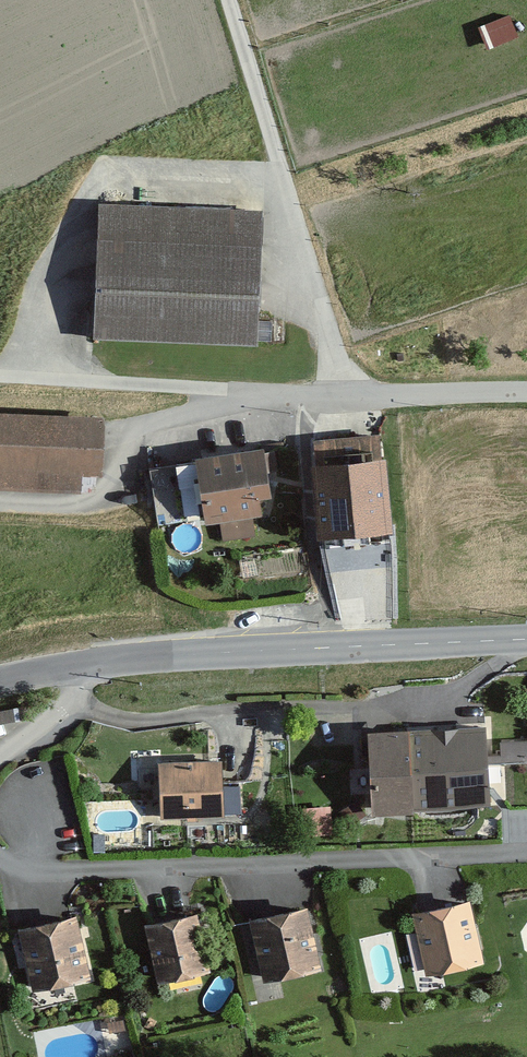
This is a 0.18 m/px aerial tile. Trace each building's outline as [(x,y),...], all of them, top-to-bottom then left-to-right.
[(519,36),(510,13),(480,25),(488,48),(519,36)] [(87,339),(257,344),(261,209),(91,204),(87,339)] [(0,415),(0,486),(77,489),(77,473),(98,474),(100,419),(0,415)] [(271,493),(264,444),(196,454),(206,522),(263,514),(260,495),(271,493)] [(318,535),(394,529),(387,452),(312,458),(318,535)] [(219,521),(222,540),(257,535),(254,516),(219,521)] [(25,718),(23,706),(0,711),(0,722),(25,718)] [(368,729),(372,812),(490,805),(486,723),(368,729)] [(503,738),(504,757),(526,756),(526,737),(503,738)] [(160,819),(224,816),(224,813),(223,785),(222,757),(158,760),(160,819)] [(223,785),(224,813),(242,812),(240,784),(223,785)] [(410,909),(423,973),(479,961),(466,897),(410,909)] [(249,918),(264,980),(323,966),(308,904),(249,918)] [(145,922),(158,982),(211,971),(198,910),(145,922)] [(18,926),(32,990),(91,977),(77,913),(18,926)]
